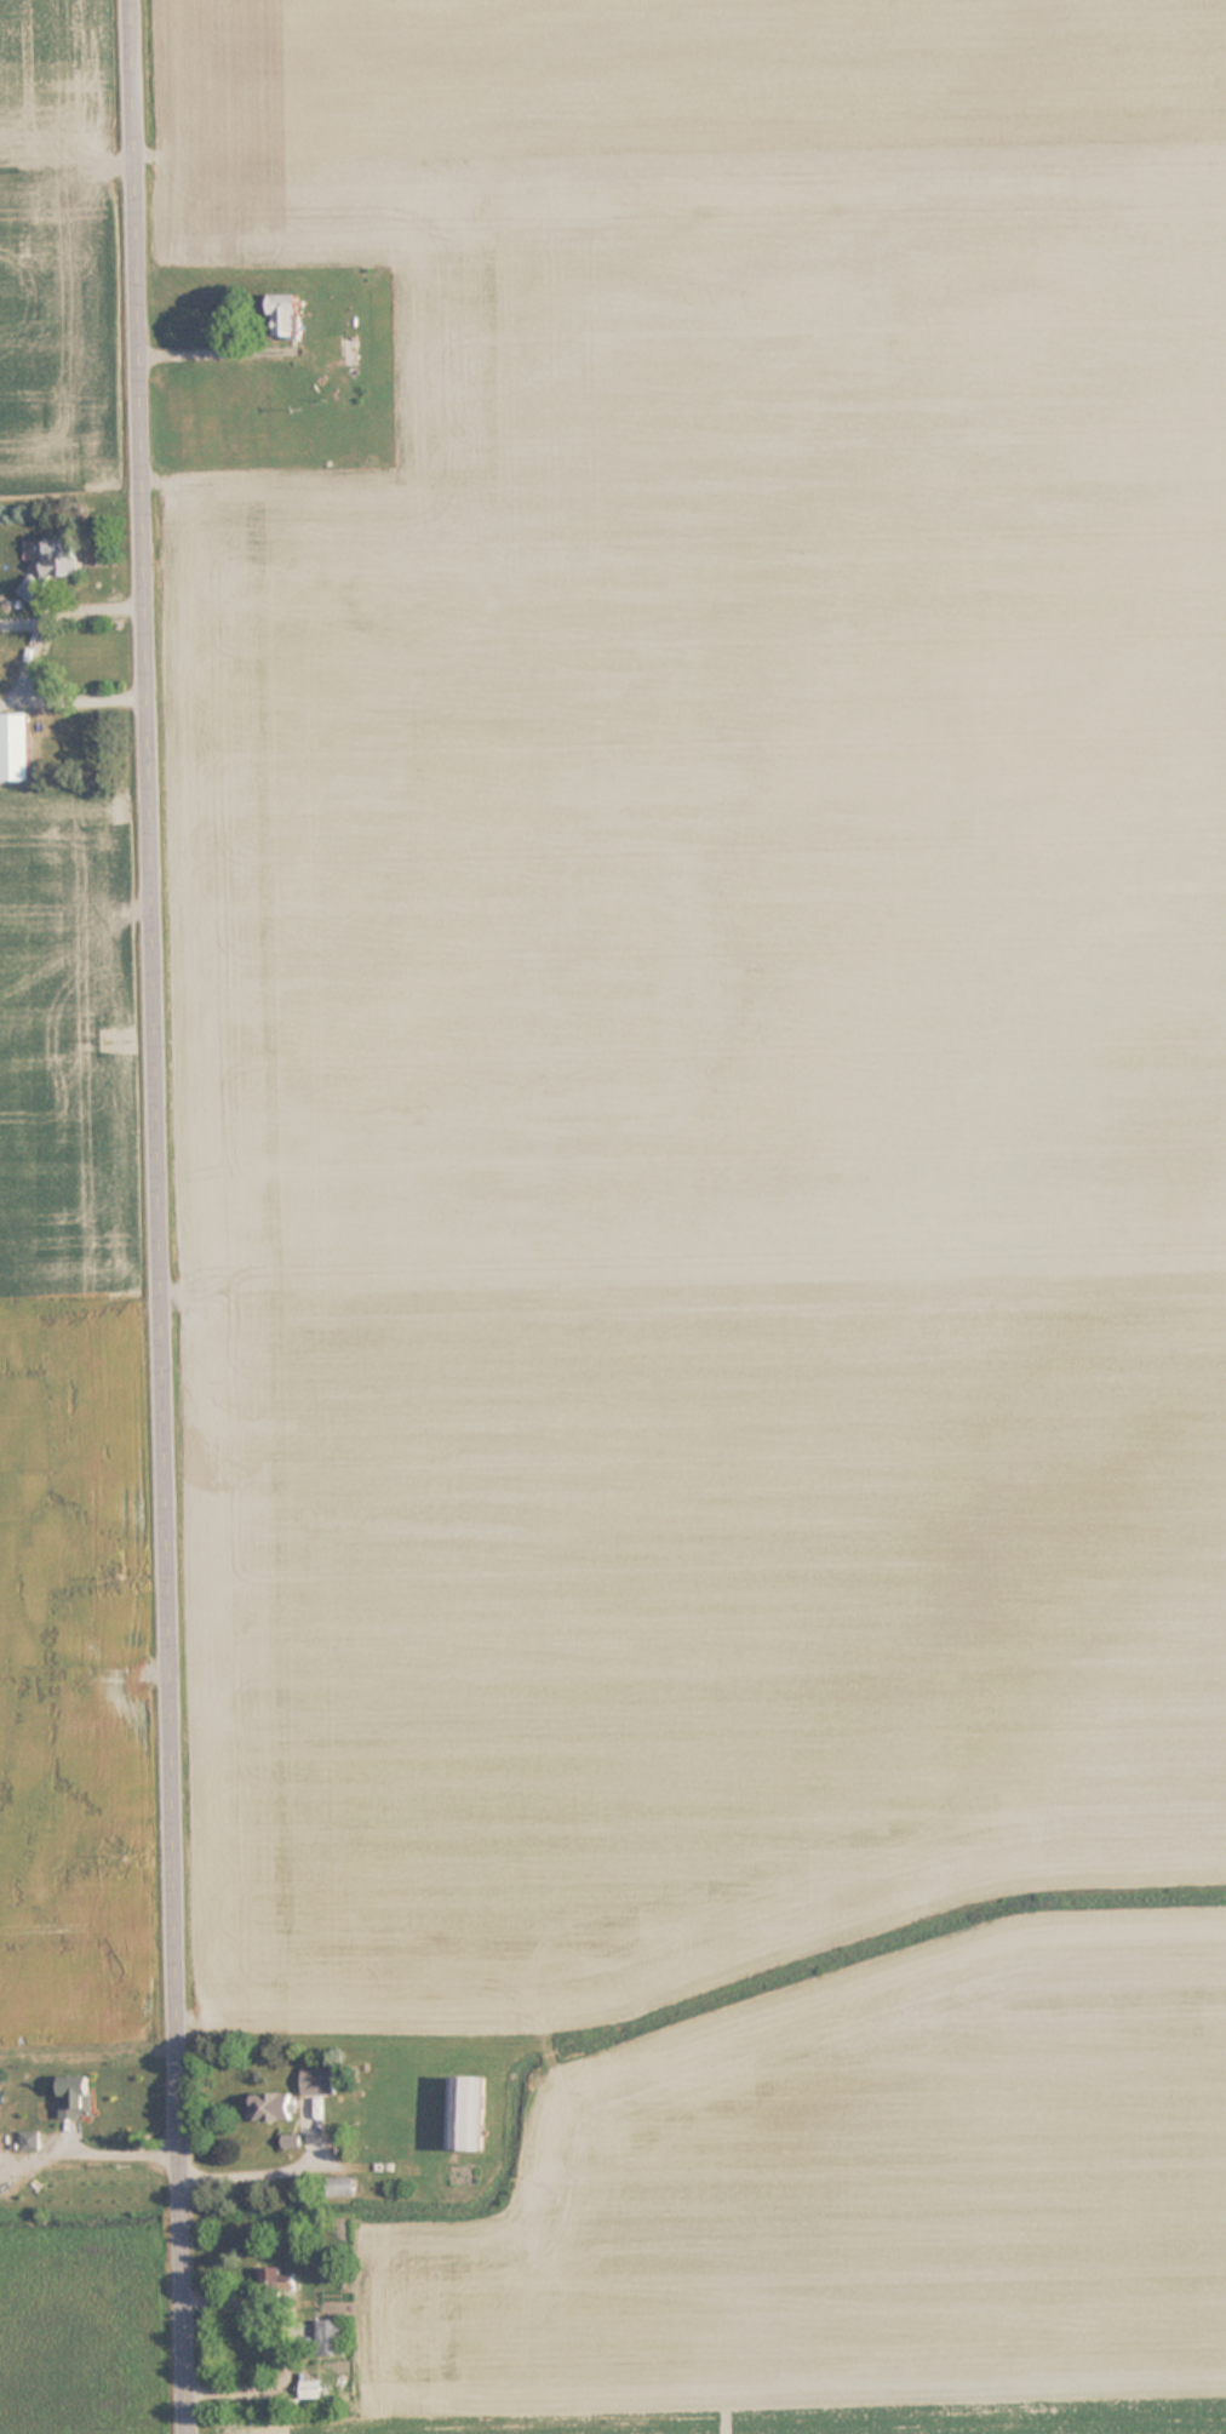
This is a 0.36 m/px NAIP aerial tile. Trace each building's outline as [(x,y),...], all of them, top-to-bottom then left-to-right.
[(275,292),(275,336),(302,336),(302,292),(275,292)] [(47,575),(78,575),(78,537),(47,537),(47,575)] [(32,779),(32,712),(0,712),(0,779),(32,779)] [(303,2096),(336,2096),(336,2068),(303,2068),(303,2096)] [(62,2118),(93,2118),(93,2076),(62,2076),(62,2118)] [(487,2151),(487,2077),(453,2077),(452,2151),(487,2151)] [(294,2094),(251,2094),(251,2122),(294,2122),(294,2094)] [(22,2133),(22,2150),(39,2150),(39,2133),(22,2133)] [(294,2270),(268,2274),(272,2295),(297,2290),(294,2270)] [(345,2355),(345,2320),(319,2320),(319,2355),(345,2355)] [(302,2372),(302,2399),(322,2399),(322,2372),(302,2372)]
